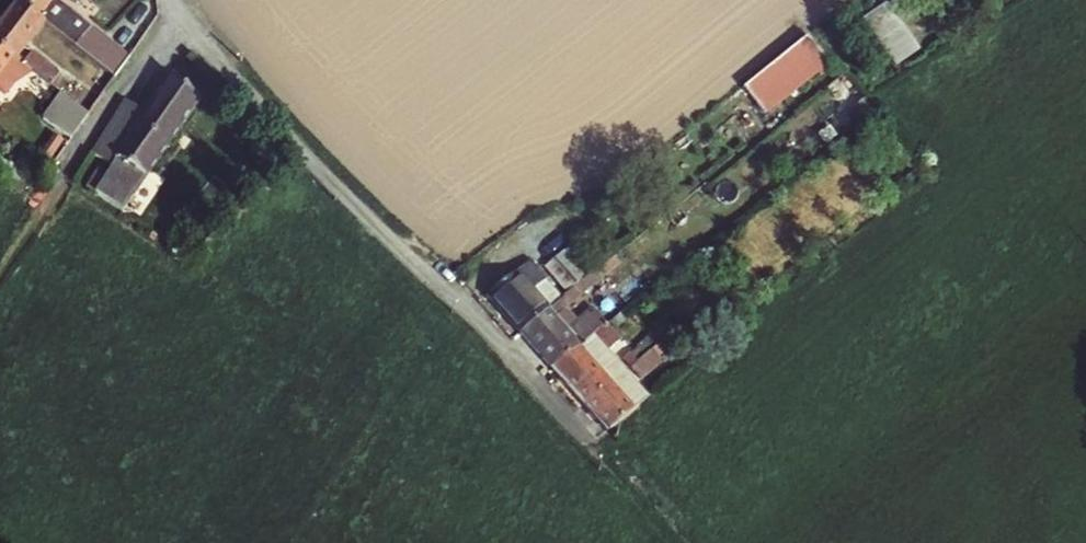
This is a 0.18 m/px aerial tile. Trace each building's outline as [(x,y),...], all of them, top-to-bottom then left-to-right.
[(18,2),(44,23),(115,79),(132,56),(110,39),(100,52),(79,36),(85,28),(53,2),(55,0),(20,0),(18,2)] [(18,2),(0,25),(0,45),(17,59),(44,23),(18,2)] [(809,33),(745,84),(764,109),(830,58),(809,33)] [(12,64),(21,71),(16,76),(39,94),(48,84),(25,65),(17,59),(0,45),(0,80),(12,64)] [(33,55),(25,65),(48,84),(52,87),(60,77),(33,55)] [(94,155),(113,168),(96,194),(124,212),(200,104),(170,77),(129,141),(110,129),(94,155)] [(74,136),(91,109),(59,90),(43,117),(74,136)] [(8,111),(16,118),(28,103),(19,96),(8,111)] [(850,114),(860,126),(876,113),(868,102),(866,101),(850,114)] [(12,124),(16,118),(8,111),(3,107),(1,110),(0,109),(0,115),(12,124)] [(50,161),(58,150),(56,148),(29,129),(21,140),(50,161)] [(556,305),(561,300),(529,261),(488,296),(521,334),(550,310),(556,305)] [(561,300),(556,305),(561,311),(588,289),(582,283),(561,300)] [(581,346),(550,310),(521,334),(552,369),(581,346)] [(604,372),(612,366),(617,362),(609,353),(621,344),(606,325),(581,346),(552,369),(586,407),(614,383),(604,372)] [(663,342),(643,358),(631,369),(641,381),(673,354),(663,342)] [(631,369),(643,358),(638,351),(631,356),(635,362),(629,366),(631,369)] [(622,377),(612,366),(604,372),(614,383),(622,377)] [(607,432),(637,409),(614,383),(586,407),(607,432)]
